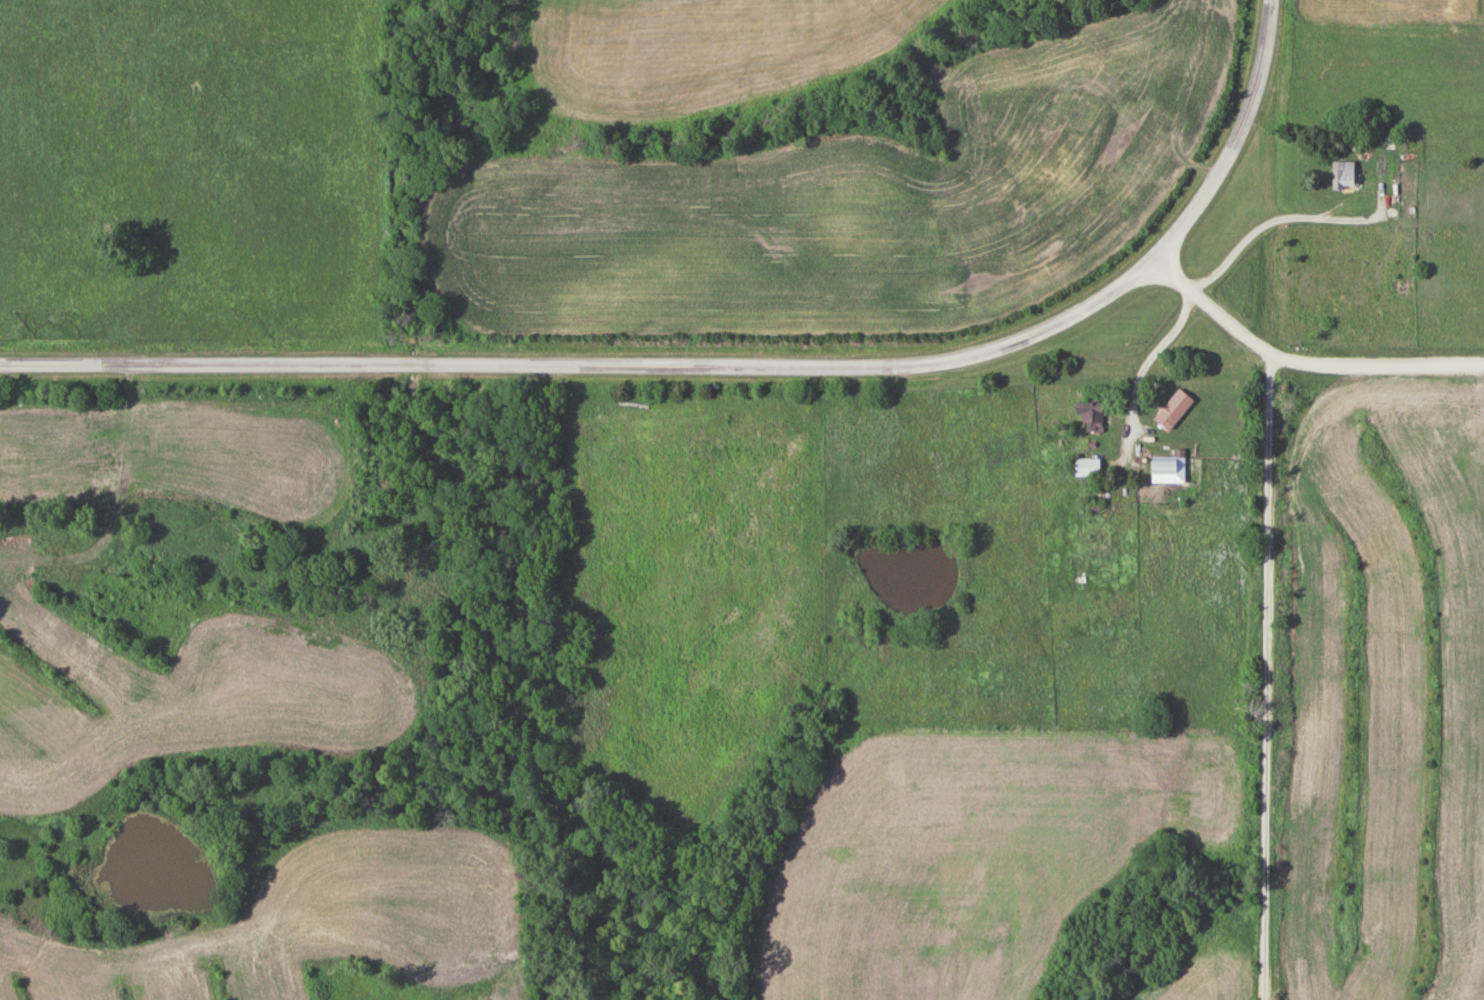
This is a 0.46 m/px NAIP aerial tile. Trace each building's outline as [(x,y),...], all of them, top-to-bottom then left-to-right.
[(1336,190),(1358,190),(1358,163),(1336,163),(1336,190)] [(1175,433),(1196,400),(1179,389),(1158,421),(1175,433)] [(1106,434),(1106,402),(1082,402),(1082,434),(1106,434)] [(1155,458),(1155,485),(1188,485),(1188,451),(1178,451),(1178,458),(1155,458)] [(1103,460),(1078,460),(1078,478),(1103,478),(1103,460)]
